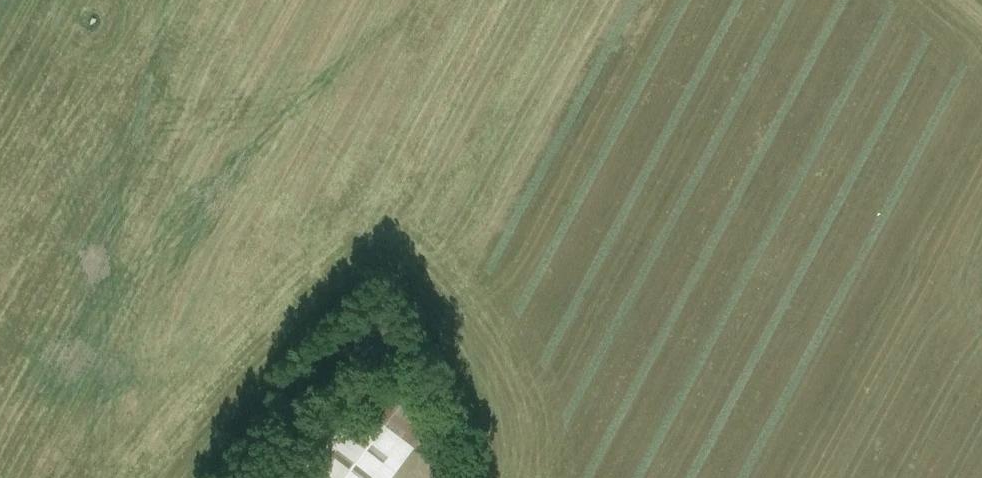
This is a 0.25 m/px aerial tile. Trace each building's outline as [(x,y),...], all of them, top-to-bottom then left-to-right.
[(300,477),(375,477),(395,452),(347,416),(300,477)]
